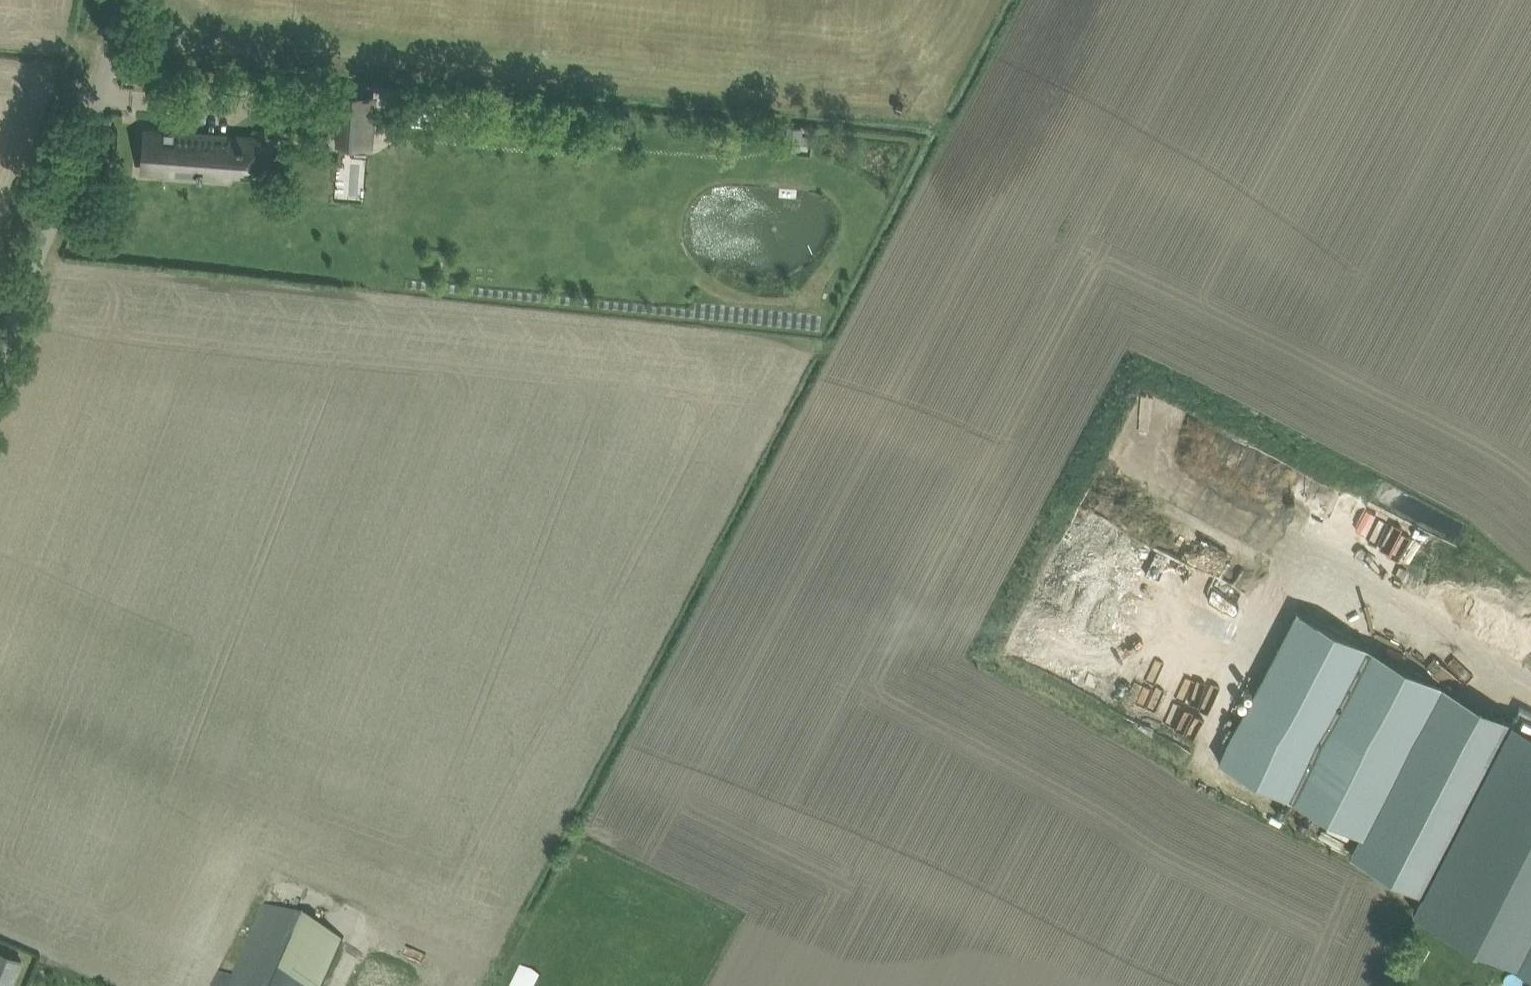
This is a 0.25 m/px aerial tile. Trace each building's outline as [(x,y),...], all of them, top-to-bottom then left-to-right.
[(410,99),(410,109),(434,110),(434,101),(410,99)] [(340,117),(338,143),(369,146),(371,120),(340,117)] [(789,126),(787,138),(800,140),(801,128),(789,126)] [(144,129),(141,168),(159,170),(159,166),(175,167),(175,171),(197,173),(197,177),(203,177),(203,164),(238,167),(240,136),(174,131),(174,129),(173,129),(173,131),(166,131),(166,129),(164,129),(164,130),(144,129)] [(1259,684),(1219,760),(1236,769),(1290,797),(1330,721),(1369,645),(1298,608),(1259,684)] [(1330,721),(1290,797),(1362,834),(1441,682),(1369,645),(1330,721)] [(1413,908),(1530,969),(1529,973),(1526,979),(1530,981),(1527,985),(1528,985),(1530,985),(1530,709),(1519,702),(1511,718),(1489,761),(1445,846),(1422,890),(1413,908)] [(228,985),(321,985),(339,945),(261,910),(228,985)] [(21,959),(0,950),(0,985),(10,985),(21,959)]
